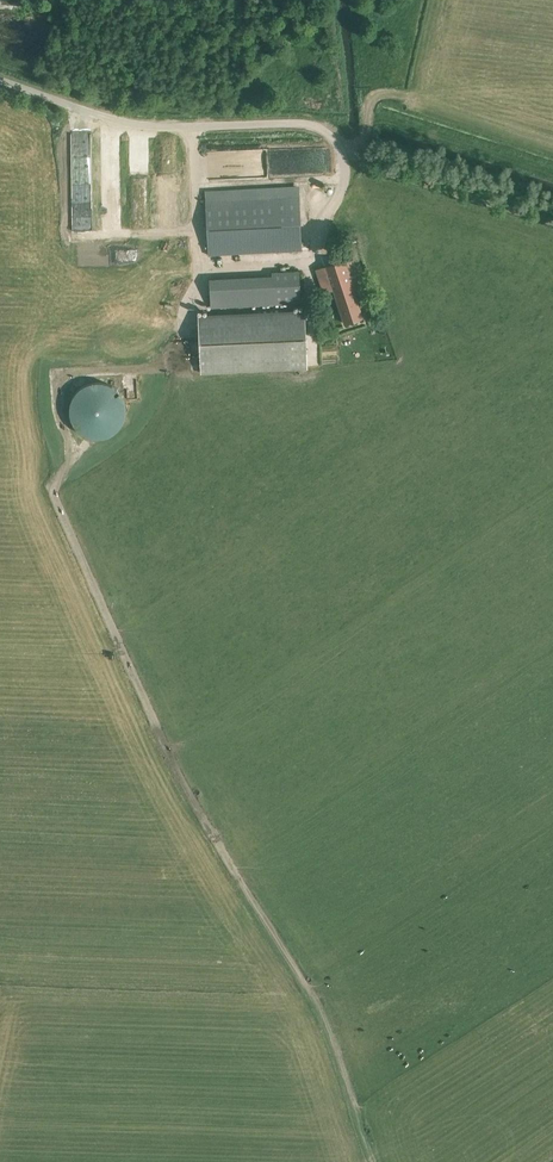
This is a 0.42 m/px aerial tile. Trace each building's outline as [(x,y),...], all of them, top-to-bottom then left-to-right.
[(208,254),(302,250),(299,188),(205,193),(208,254)] [(352,258),(319,269),(326,291),(334,289),(345,323),(363,317),(355,292),(362,289),(352,258)] [(301,303),(301,302),(300,274),(238,277),(210,278),(212,308),(239,306),(301,303)] [(198,314),(199,322),(201,373),(308,369),(305,309),(198,314)] [(112,387),(101,384),(94,384),(84,387),(78,391),(75,395),(70,402),(69,409),(70,420),(74,428),(78,433),(85,438),(97,440),(108,438),(117,432),(123,424),(125,416),(124,405),(120,395),(112,387)]
